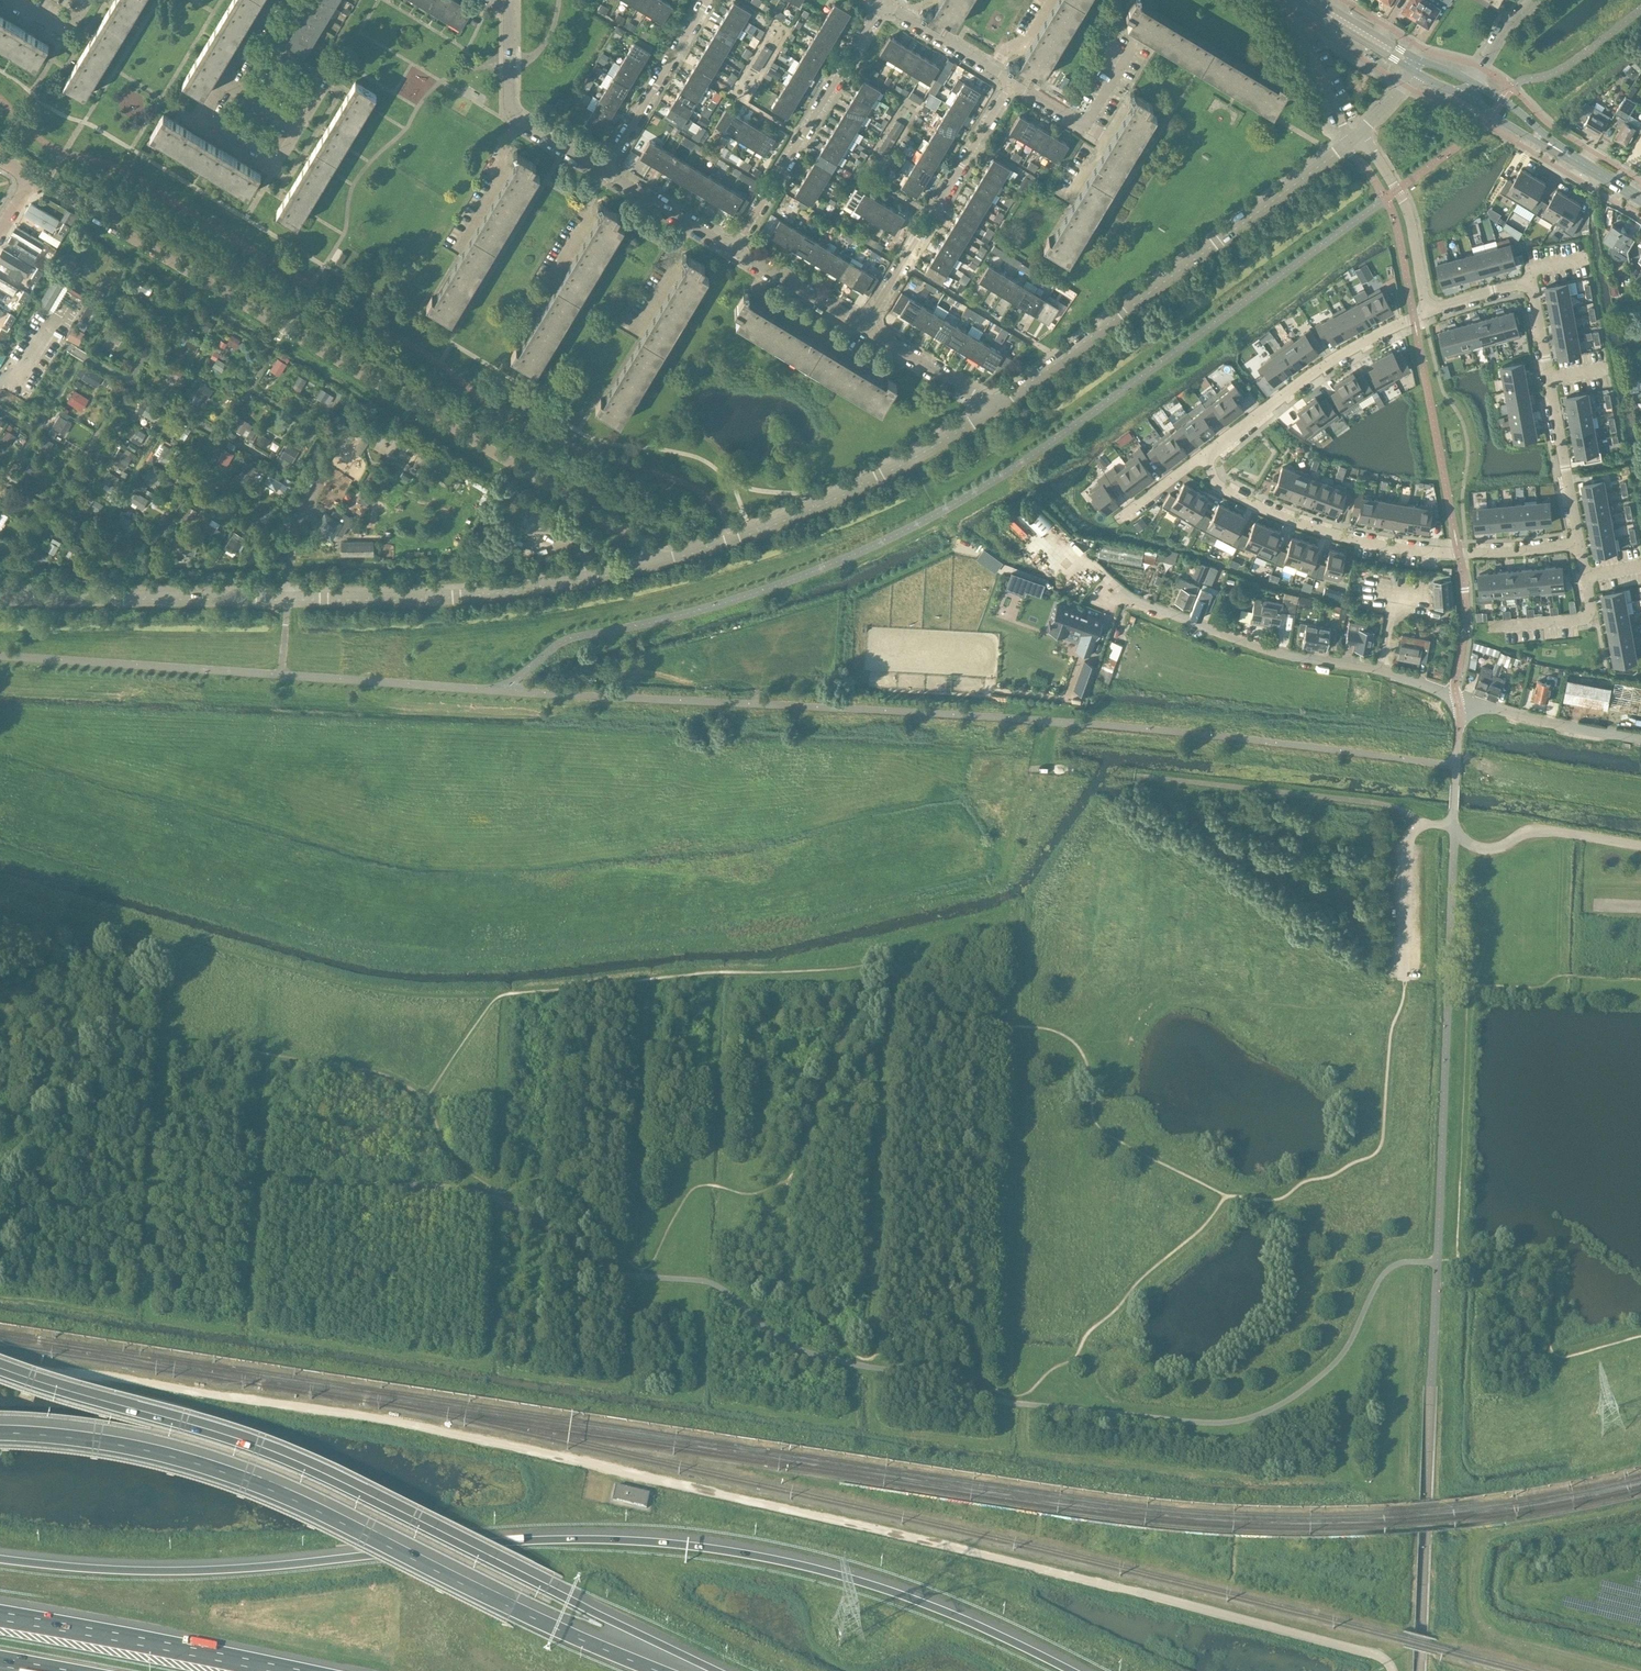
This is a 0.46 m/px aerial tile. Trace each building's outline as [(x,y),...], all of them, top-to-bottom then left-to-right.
[(109,8),(104,17),(125,30),(143,0),(114,0),(109,8)] [(222,17),(243,30),(261,0),(232,0),(222,17)] [(292,38),(290,37),(286,43),(305,55),(339,0),(315,0),(292,38)] [(453,0),(414,0),(460,28),(471,11),(453,0)] [(637,7),(645,12),(653,0),(642,0),(637,7)] [(645,12),(654,17),(664,0),(653,0),(645,12)] [(664,0),(654,17),(662,22),(672,5),(664,0)] [(969,0),(942,0),(935,11),(932,10),(930,9),(927,10),(927,11),(926,11),(926,12),(922,10),(920,14),(924,16),(924,15),(939,24),(939,25),(943,27),(946,20),(954,25),(969,0)] [(1087,0),(1060,0),(1022,63),(1019,62),(1017,62),(1016,61),(1014,62),(1013,63),(1013,64),(1012,64),(1008,62),(1006,66),(1010,68),(1010,67),(1026,77),(1029,79),(1033,73),(1040,77),(1087,0)] [(1141,6),(1142,3),(1143,2),(1143,0),(1134,0),(1128,10),(1127,10),(1125,13),(1131,17),(1127,25),(1272,113),(1280,100),(1287,88),(1279,82),(1277,85),(1276,88),(1141,6)] [(1425,0),(1407,0),(1402,9),(1406,12),(1405,14),(1413,19),(1425,0)] [(1441,1),(1442,0),(1425,0),(1413,19),(1426,27),(1441,1)] [(733,1),(728,9),(745,19),(750,11),(733,1)] [(850,12),(834,2),(827,14),(843,24),(850,12)] [(740,28),(745,19),(728,9),(724,17),(740,28)] [(843,24),(827,14),(820,26),(836,36),(843,24)] [(0,15),(0,44),(3,46),(16,25),(0,15)] [(104,17),(91,39),(84,50),(105,62),(125,30),(104,17)] [(243,30),(222,17),(202,49),(223,62),(243,30)] [(724,17),(719,25),(736,35),(740,28),(724,17)] [(49,45),(16,25),(3,46),(36,66),(49,45)] [(719,25),(714,33),(731,44),(736,35),(719,25)] [(836,36),(820,26),(813,38),(829,47),(836,36)] [(714,33),(709,42),(726,52),(731,44),(714,33)] [(898,41),(890,36),(879,53),(888,58),(898,41)] [(829,47),(813,38),(806,49),(822,59),(829,47)] [(651,50),(635,41),(627,53),(643,63),(651,50)] [(906,46),(898,41),(888,58),(896,63),(906,46)] [(709,42),(704,50),(721,60),(726,52),(709,42)] [(759,70),(772,49),(764,45),(752,65),(759,70)] [(914,51),(906,46),(896,63),(904,68),(914,51)] [(202,49),(196,60),(183,82),(192,88),(202,93),(203,94),(213,79),(214,78),(223,62),(202,49)] [(822,59),(806,49),(799,61),(815,71),(822,59)] [(84,50),(70,73),(64,83),(85,95),(105,62),(84,50)] [(704,50),(699,58),(716,68),(721,60),(704,50)] [(922,56),(914,51),(904,68),(912,72),(922,56)] [(603,53),(598,61),(604,64),(609,57),(603,53)] [(643,63),(627,53),(620,64),(636,73),(643,63)] [(930,61),(922,56),(912,72),(920,77),(930,61)] [(699,58),(694,66),(711,76),(716,68),(699,58)] [(815,71),(799,61),(792,73),(808,83),(815,71)] [(939,66),(930,61),(920,77),(928,83),(939,66)] [(636,73),(620,64),(613,76),(629,85),(636,73)] [(694,66),(690,74),(706,84),(711,76),(694,66)] [(770,67),(766,72),(772,76),(777,79),(781,73),(770,67)] [(731,72),(729,76),(735,80),(740,72),(736,69),(734,73),(731,72)] [(941,69),(938,73),(935,78),(939,81),(941,78),(942,79),(946,72),(941,69)] [(592,71),(588,77),(594,80),(598,74),(592,71)] [(808,83),(792,73),(785,84),(801,94),(808,83)] [(690,74),(685,82),(702,92),(706,84),(690,74)] [(629,85),(613,76),(606,87),(622,97),(629,85)] [(863,79),(858,87),(875,98),(880,89),(863,79)] [(935,79),(928,91),(931,93),(935,95),(942,84),(935,79)] [(586,80),(581,88),(588,91),(593,84),(586,80)] [(355,81),(344,100),(335,114),(356,127),(376,94),(355,81)] [(980,91),(964,81),(957,93),(973,102),(980,91)] [(685,82),(680,90),(697,100),(702,92),(685,82)] [(801,94),(785,84),(778,96),(794,105),(801,94)] [(579,87),(572,98),(579,102),(585,91),(581,89),(579,87)] [(622,97),(606,87),(599,98),(615,108),(622,97)] [(858,87),(853,96),(870,106),(875,98),(858,87)] [(1631,99),(1637,89),(1633,87),(1627,96),(1626,96),(1616,113),(1627,119),(1616,138),(1617,138),(1617,140),(1620,141),(1622,141),(1627,144),(1640,120),(1637,118),(1630,114),(1637,103),(1631,99)] [(680,90),(675,98),(692,108),(697,100),(680,90)] [(1135,105),(1099,164),(1053,240),(1048,237),(1043,246),(1068,261),(1156,115),(1148,111),(1152,104),(1149,102),(1148,103),(1135,95),(1133,91),(1130,92),(1132,97),(1131,97),(1131,98),(1130,99),(1130,101),(1131,102),(1132,103),(1134,104),(1135,105)] [(973,102),(957,93),(949,104),(965,114),(973,102)] [(562,113),(569,102),(560,96),(553,108),(562,113)] [(794,105),(778,96),(771,107),(787,117),(794,105)] [(853,96),(848,104),(865,114),(870,106),(853,96)] [(615,108),(599,98),(592,110),(608,120),(615,108)] [(675,98),(670,106),(687,117),(692,108),(675,98)] [(1586,102),(1574,113),(1586,121),(1584,124),(1599,133),(1604,125),(1606,121),(1609,116),(1601,112),(1604,107),(1597,103),(1594,107),(1586,102)] [(848,104),(844,112),(861,122),(865,114),(848,104)] [(965,114),(949,104),(943,116),(959,125),(965,114)] [(670,106),(665,115),(682,125),(687,117),(670,106)] [(885,112),(891,115),(895,109),(889,106),(885,112)] [(734,112),(725,107),(715,124),(723,129),(734,112)] [(608,120),(592,110),(585,122),(601,132),(608,120)] [(742,117),(734,112),(723,129),(731,134),(742,117)] [(844,112),(839,120),(856,130),(861,122),(844,112)] [(196,134),(163,114),(151,135),(183,155),(196,134)] [(335,114),(322,137),(316,147),(336,159),(356,127),(335,114)] [(1028,119),(1019,114),(1009,131),(1017,136),(1028,119)] [(959,125),(943,116),(936,127),(952,137),(959,125)] [(750,122),(742,117),(731,134),(740,139),(750,122)] [(885,155),(904,124),(896,119),(878,151),(885,155)] [(1036,124),(1028,119),(1017,136),(1026,141),(1036,124)] [(839,120),(834,128),(851,138),(856,130),(839,120)] [(758,127),(750,122),(740,139),(748,144),(758,127)] [(1044,129),(1036,124),(1026,141),(1034,146),(1044,129)] [(698,140),(705,128),(700,125),(696,131),(692,137),(698,140)] [(766,132),(758,127),(748,144),(756,149),(766,132)] [(952,137),(936,127),(929,138),(945,148),(952,137)] [(834,128),(829,136),(846,146),(851,138),(834,128)] [(1052,134),(1044,129),(1034,146),(1042,151),(1052,134)] [(775,137),(766,132),(756,149),(764,154),(775,137)] [(228,153),(196,134),(183,155),(215,174),(228,153)] [(1060,139),(1052,134),(1042,151),(1050,156),(1060,139)] [(829,136),(824,144),(841,155),(846,146),(829,136)] [(945,148),(929,138),(922,150),(938,160),(945,148)] [(1068,144),(1060,139),(1050,156),(1058,161),(1068,144)] [(649,140),(640,156),(652,163),(661,147),(649,140)] [(717,140),(712,149),(720,154),(724,146),(725,145),(717,140)] [(699,151),(702,147),(696,143),(693,147),(699,151)] [(824,144),(819,152),(836,162),(841,155),(824,144)] [(724,146),(720,154),(724,156),(728,149),(724,146)] [(316,147),(304,165),(296,178),(317,191),(336,159),(316,147)] [(661,147),(652,163),(663,170),(673,154),(661,147)] [(515,169),(463,256),(437,299),(432,296),(426,305),(452,320),(539,175),(532,170),(536,164),(532,161),(532,162),(521,155),(519,154),(517,150),(513,151),(515,156),(514,157),(514,158),(514,160),(515,162),(516,163),(517,164),(519,164),(515,169)] [(938,160),(922,150),(915,162),(931,171),(938,160)] [(819,152),(814,160),(831,171),(836,162),(819,152)] [(261,173),(228,153),(215,174),(248,194),(261,173)] [(673,154),(663,170),(675,177),(684,161),(673,154)] [(722,166),(725,161),(719,157),(716,163),(722,166)] [(993,158),(988,166),(1005,176),(1010,168),(993,158)] [(742,159),(739,165),(744,168),(748,162),(742,159)] [(814,160),(810,168),(826,179),(831,171),(814,160)] [(684,161),(675,177),(686,184),(696,168),(684,161)] [(931,171),(915,162),(908,174),(924,183),(931,171)] [(988,166),(983,174),(1000,184),(1005,176),(988,166)] [(696,168),(686,184),(698,191),(708,175),(696,168)] [(810,168),(805,177),(821,187),(826,179),(810,168)] [(1517,202),(1533,176),(1521,169),(1513,182),(1515,183),(1507,196),(1517,202)] [(741,171),(738,177),(751,185),(749,188),(755,192),(760,183),(741,171)] [(924,183),(908,174),(901,185),(917,195),(924,183)] [(983,174),(978,182),(995,192),(1000,184),(983,174)] [(708,175),(698,191),(709,198),(719,182),(708,175)] [(1537,196),(1545,183),(1533,176),(1517,202),(1528,208),(1535,195),(1537,196)] [(805,177),(800,185),(817,195),(821,187),(805,177)] [(296,178),(283,201),(276,211),(297,224),(317,191),(296,178)] [(1515,183),(1513,182),(1507,178),(1500,191),(1507,196),(1515,183)] [(719,182),(709,198),(720,205),(730,189),(719,182)] [(978,182),(973,190),(990,200),(995,192),(978,182)] [(800,185),(795,193),(812,203),(817,195),(800,185)] [(864,191),(855,186),(845,203),(853,208),(864,191)] [(730,189),(720,205),(733,212),(742,196),(730,189)] [(973,190),(968,198),(985,208),(990,200),(973,190)] [(1554,221),(1568,197),(1557,190),(1549,203),(1550,204),(1542,217),(1553,223),(1554,221)] [(872,196),(864,191),(853,208),(861,213),(872,196)] [(1535,213),(1543,200),(1537,196),(1535,195),(1528,208),(1535,213)] [(742,196),(733,212),(738,215),(748,199),(742,196)] [(880,201),(872,196),(861,213),(870,218),(880,201)] [(1572,218),(1580,204),(1568,197),(1554,221),(1565,227),(1571,217),(1572,218)] [(968,198),(964,206),(980,217),(985,208),(968,198)] [(1550,204),(1549,203),(1543,200),(1535,213),(1542,217),(1550,204)] [(597,225),(570,270),(521,350),(516,347),(511,356),(536,371),(624,225),(616,221),(620,215),(617,212),(616,213),(606,206),(603,205),(601,201),(598,202),(600,207),(599,207),(599,208),(598,208),(598,209),(598,211),(599,211),(600,213),(601,214),(602,214),(603,215),(597,225)] [(888,206),(880,201),(870,218),(878,222),(888,206)] [(31,203),(25,214),(37,222),(34,228),(46,235),(49,230),(55,232),(62,220),(31,203)] [(809,207),(803,204),(801,209),(806,212),(809,207)] [(896,210),(888,206),(878,222),(886,227),(896,210)] [(964,206),(959,215),(975,225),(980,217),(964,206)] [(828,218),(831,212),(827,209),(823,216),(827,218),(828,218)] [(833,210),(831,212),(828,218),(832,221),(837,213),(833,210)] [(904,215),(896,210),(886,227),(894,232),(904,215)] [(959,215),(954,222),(971,232),(975,225),(959,215)] [(1570,234),(1578,221),(1572,218),(1571,217),(1565,227),(1563,230),(1570,234)] [(779,218),(770,234),(781,241),(791,225),(779,218)] [(64,222),(59,232),(64,235),(70,226),(64,222)] [(954,222),(949,231),(966,241),(971,232),(954,222)] [(9,240),(37,256),(46,243),(17,224),(9,240)] [(1629,234),(1613,224),(1604,239),(1610,243),(1610,245),(1610,247),(1610,250),(1612,253),(1613,255),(1615,256),(1617,257),(1619,257),(1629,256),(1629,258),(1630,258),(1628,249),(1635,237),(1634,237),(1629,234)] [(791,225),(781,241),(793,248),(803,232),(791,225)] [(846,240),(848,235),(842,231),(840,236),(846,240)] [(949,231),(944,239),(961,249),(966,241),(949,231)] [(803,232),(793,248),(804,255),(814,239),(803,232)] [(874,246),(877,242),(877,241),(870,237),(866,242),(874,246)] [(814,239),(804,255),(816,262),(825,246),(814,239)] [(944,239),(939,247),(956,257),(961,249),(944,239)] [(883,245),(877,242),(874,246),(880,250),(883,245)] [(1511,244),(1498,247),(1505,272),(1509,271),(1507,266),(1516,264),(1511,244)] [(57,248),(51,245),(45,254),(51,258),(57,248)] [(825,246),(816,262),(828,269),(837,253),(825,246)] [(939,247),(934,255),(951,265),(956,257),(939,247)] [(1505,272),(1498,247),(1486,251),(1491,271),(1500,268),(1501,273),(1505,272)] [(23,282),(32,266),(4,248),(0,255),(0,260),(13,268),(10,274),(23,282)] [(1491,271),(1486,251),(1474,254),(1481,279),(1485,278),(1483,273),(1491,271)] [(40,252),(33,265),(43,270),(50,258),(40,252)] [(684,271),(643,340),(606,401),(600,398),(595,407),(620,422),(708,277),(700,272),(704,266),(701,263),(701,264),(690,257),(688,256),(686,252),(682,253),(684,258),(683,259),(683,260),(682,260),(683,262),(684,264),(685,265),(686,265),(687,266),(684,271)] [(837,253),(828,269),(839,276),(849,260),(851,257),(846,253),(844,257),(837,253)] [(1481,279),(1474,254),(1462,257),(1467,277),(1476,275),(1477,280),(1481,279)] [(934,255),(929,263),(946,273),(951,265),(934,255)] [(1467,277),(1462,257),(1450,261),(1457,286),(1460,285),(1459,280),(1467,277)] [(849,260),(839,276),(851,283),(860,267),(849,260)] [(1457,286),(1450,261),(1437,264),(1443,284),(1452,282),(1453,287),(1457,286)] [(929,263),(924,271),(941,282),(946,273),(929,263)] [(988,264),(978,280),(990,287),(999,271),(988,264)] [(966,269),(964,273),(970,276),(975,269),(969,265),(966,269)] [(860,267),(851,283),(868,294),(878,278),(860,267)] [(59,270),(39,303),(48,309),(68,276),(59,270)] [(999,271),(990,287),(1001,294),(1011,277),(999,271)] [(963,272),(958,280),(965,284),(970,276),(964,273),(963,272)] [(1011,277),(1001,294),(1013,301),(1023,285),(1011,277)] [(19,289),(0,278),(0,295),(6,298),(9,293),(15,296),(19,289)] [(149,295),(153,287),(141,279),(136,287),(149,295)] [(72,281),(66,291),(83,301),(89,291),(72,281)] [(1055,285),(1054,286),(1064,292),(1067,287),(1063,284),(1058,281),(1055,285)] [(960,282),(956,289),(960,291),(964,285),(960,282)] [(1547,286),(1549,298),(1569,294),(1567,282),(1547,286)] [(1035,292),(1023,285),(1013,301),(1026,308),(1035,292)] [(1391,310),(1385,299),(1381,292),(1379,288),(1368,294),(1369,296),(1380,316),(1391,310)] [(884,385),(806,337),(749,303),(750,302),(751,301),(751,300),(751,299),(751,298),(752,297),(751,295),(750,295),(750,294),(749,294),(748,294),(748,289),(744,289),(744,294),(743,296),(736,307),(734,310),(740,314),(736,322),(881,410),(896,385),(888,379),(884,385)] [(24,290),(18,300),(24,303),(30,294),(24,290)] [(901,310),(909,297),(901,292),(893,305),(901,310)] [(1035,292),(1026,308),(1037,315),(1046,299),(1035,292)] [(86,321),(101,297),(95,293),(80,317),(86,321)] [(1572,306),(1569,294),(1549,298),(1551,310),(1572,306)] [(953,303),(956,299),(949,295),(947,300),(953,303)] [(1380,316),(1369,296),(1358,303),(1368,322),(1380,316)] [(911,320),(921,304),(909,297),(901,310),(899,313),(911,320)] [(1046,299),(1037,315),(1048,322),(1058,306),(1046,299)] [(129,316),(134,308),(125,303),(120,311),(129,316)] [(1368,322),(1358,303),(1346,309),(1356,329),(1368,322)] [(921,304),(911,320),(923,327),(932,311),(921,304)] [(1574,318),(1572,306),(1551,310),(1553,321),(1574,318)] [(1356,329),(1346,309),(1344,307),(1333,313),(1334,315),(1345,335),(1356,329)] [(1503,309),(1500,310),(1508,340),(1521,336),(1517,325),(1519,324),(1517,317),(1516,318),(1514,311),(1505,314),(1503,309)] [(973,310),(969,316),(975,319),(975,318),(976,317),(978,313),(974,310),(973,310)] [(1508,340),(1500,310),(1496,311),(1498,316),(1489,318),(1496,343),(1508,340)] [(932,311),(923,327),(935,334),(944,318),(932,311)] [(10,313),(5,322),(10,326),(16,316),(10,313)] [(1345,335),(1334,315),(1321,322),(1329,337),(1332,342),(1345,335)] [(1496,343),(1489,318),(1481,320),(1479,315),(1476,316),(1483,341),(1482,341),(1483,347),(1496,343)] [(1483,341),(1476,316),(1472,317),(1473,322),(1465,325),(1471,345),(1482,341),(1483,341)] [(207,332),(212,323),(204,317),(198,326),(207,332)] [(944,318),(935,334),(946,341),(956,325),(944,318)] [(1576,329),(1574,318),(1553,321),(1555,333),(1576,329)] [(1329,337),(1321,322),(1316,325),(1323,340),(1329,337)] [(1471,345),(1465,325),(1456,327),(1455,322),(1452,323),(1460,353),(1472,350),(1471,345)] [(1460,353),(1452,323),(1448,324),(1449,329),(1440,331),(1447,356),(1460,353)] [(956,325),(946,341),(958,348),(967,332),(956,325)] [(118,344),(123,335),(110,327),(105,336),(118,344)] [(999,331),(993,341),(1000,345),(1008,331),(1006,330),(1001,327),(999,331)] [(1319,343),(1309,329),(1304,333),(1314,347),(1319,343)] [(1578,341),(1576,329),(1555,333),(1557,345),(1578,341)] [(967,332),(958,348),(969,355),(979,339),(967,332)] [(1314,347),(1304,333),(1294,340),(1293,341),(1306,359),(1317,351),(1314,347)] [(234,348),(239,339),(231,334),(225,343),(234,348)] [(199,347),(193,343),(194,341),(188,338),(182,348),(194,355),(199,347)] [(1306,359),(1293,341),(1292,338),(1281,346),(1295,366),(1306,359)] [(979,339),(969,355),(980,362),(990,346),(979,339)] [(1580,353),(1578,341),(1557,345),(1560,357),(1580,353)] [(990,346),(980,362),(992,369),(996,363),(1002,353),(990,346)] [(1295,366),(1281,346),(1270,354),(1272,356),(1285,374),(1295,366)] [(1391,351),(1382,355),(1393,376),(1409,368),(1402,354),(1395,358),(1391,351)] [(1002,353),(996,363),(1002,366),(1011,359),(1002,353)] [(1376,368),(1369,371),(1379,390),(1396,381),(1393,376),(1382,355),(1372,361),(1376,368)] [(1285,374),(1272,356),(1260,364),(1262,366),(1265,372),(1273,382),(1285,374)] [(219,372),(225,363),(216,358),(211,366),(219,372)] [(278,375),(283,366),(275,361),(270,370),(278,375)] [(1523,362),(1502,366),(1504,378),(1530,374),(1529,370),(1524,371),(1523,362)] [(179,381),(183,372),(171,365),(166,373),(179,381)] [(91,381),(96,372),(88,367),(82,376),(91,381)] [(1373,392),(1363,375),(1356,379),(1352,372),(1343,378),(1358,402),(1373,392)] [(1531,377),(1530,374),(1504,378),(1507,391),(1527,387),(1526,378),(1531,377)] [(300,392),(307,380),(299,375),(292,387),(300,392)] [(1358,402),(1343,378),(1334,384),(1338,391),(1332,395),(1342,412),(1358,402)] [(1637,381),(1628,383),(1630,393),(1639,391),(1637,381)] [(204,396),(210,388),(201,382),(195,391),(204,396)] [(1237,402),(1243,397),(1234,385),(1219,396),(1233,415),(1242,408),(1237,402)] [(1529,396),(1527,387),(1507,391),(1509,403),(1534,398),(1534,395),(1529,396)] [(324,402),(329,394),(320,389),(315,397),(324,402)] [(77,404),(82,395),(74,390),(69,399),(77,404)] [(1567,396),(1569,408),(1589,404),(1587,392),(1567,396)] [(1233,415),(1219,396),(1205,407),(1214,419),(1220,415),(1225,421),(1233,415)] [(1315,397),(1306,403),(1324,427),(1338,416),(1326,399),(1319,403),(1315,397)] [(1535,402),(1534,398),(1509,403),(1511,415),(1532,412),(1530,403),(1535,402)] [(1302,416),(1296,421),(1309,438),(1324,427),(1306,403),(1297,410),(1302,416)] [(1595,403),(1589,404),(1569,408),(1571,420),(1592,416),(1597,416),(1595,403)] [(148,404),(142,414),(154,421),(160,410),(148,404)] [(1209,423),(1214,419),(1205,407),(1191,417),(1205,436),(1214,430),(1209,423)] [(1533,420),(1532,412),(1511,415),(1513,428),(1539,423),(1538,419),(1533,420)] [(58,414),(52,425),(59,430),(66,418),(58,414)] [(1205,436),(1191,417),(1189,415),(1180,422),(1182,424),(1176,428),(1186,441),(1191,436),(1196,443),(1205,436)] [(1594,427),(1592,416),(1571,420),(1573,432),(1594,428),(1594,427)] [(243,434),(249,423),(241,418),(235,430),(243,434)] [(183,435),(187,428),(178,422),(174,430),(183,435)] [(1540,427),(1539,423),(1513,428),(1516,440),(1536,437),(1535,428),(1540,427)] [(1596,427),(1594,427),(1594,428),(1573,432),(1575,443),(1596,440),(1599,439),(1596,427)] [(141,443),(146,434),(138,428),(132,437),(141,443)] [(1180,445),(1186,441),(1176,428),(1171,432),(1169,430),(1160,437),(1176,458),(1185,451),(1180,445)] [(7,430),(2,439),(10,444),(15,435),(7,430)] [(266,448),(271,439),(261,434),(256,443),(266,448)] [(1176,458),(1160,437),(1152,443),(1153,445),(1147,450),(1157,463),(1163,458),(1168,464),(1176,458)] [(49,451),(53,443),(45,438),(40,446),(49,451)] [(1575,443),(1577,455),(1598,451),(1596,440),(1575,443)] [(168,459),(174,450),(165,444),(159,453),(168,459)] [(287,444),(280,456),(291,462),(298,451),(287,444)] [(1148,459),(1140,448),(1133,453),(1134,455),(1136,454),(1143,464),(1148,459)] [(228,466),(234,454),(225,449),(218,460),(228,466)] [(126,466),(132,457),(124,453),(118,461),(126,466)] [(1152,476),(1143,464),(1136,454),(1134,455),(1124,462),(1126,465),(1141,484),(1152,476)] [(1318,461),(1313,459),(1310,469),(1315,471),(1318,461)] [(33,475),(39,466),(30,461),(24,470),(33,475)] [(249,475),(254,466),(246,461),(240,469),(249,475)] [(1141,484),(1126,465),(1116,472),(1115,473),(1121,480),(1130,493),(1141,484)] [(1121,480),(1115,473),(1116,472),(1113,467),(1106,473),(1115,484),(1121,480)] [(1286,495),(1295,471),(1282,467),(1278,478),(1275,484),(1273,490),(1286,495)] [(154,482),(159,474),(150,468),(145,477),(154,482)] [(1298,499),(1308,473),(1296,469),(1295,471),(1286,495),(1298,499)] [(1311,504),(1320,480),(1320,478),(1308,473),(1298,499),(1311,504)] [(272,488),(278,479),(269,474),(263,483),(272,488)] [(1107,478),(1104,474),(1097,479),(1099,482),(1100,481),(1108,490),(1113,486),(1107,478)] [(113,490),(118,481),(110,476),(104,485),(113,490)] [(1323,508),(1332,485),(1320,480),(1311,504),(1323,508)] [(1603,480),(1583,483),(1585,495),(1605,492),(1603,480)] [(1117,503),(1108,490),(1100,481),(1099,482),(1089,489),(1095,497),(1092,499),(1098,508),(1101,506),(1106,512),(1117,503)] [(1338,509),(1345,489),(1346,487),(1333,482),(1332,485),(1323,508),(1336,513),(1338,509)] [(1180,517),(1195,490),(1184,483),(1176,497),(1168,510),(1180,517)] [(9,501),(15,492),(6,487),(1,496),(9,501)] [(477,503),(483,492),(473,487),(467,498),(477,503)] [(1344,511),(1351,491),(1345,489),(1338,509),(1344,511)] [(1199,511),(1207,498),(1195,490),(1180,517),(1192,524),(1199,511)] [(1358,514),(1361,497),(1362,493),(1355,492),(1352,513),(1358,514)] [(1607,504),(1605,492),(1585,495),(1587,507),(1607,504)] [(148,500),(135,493),(130,502),(143,509),(148,500)] [(1168,510),(1176,497),(1169,493),(1162,506),(1168,510)] [(1370,521),(1373,499),(1361,497),(1358,514),(1358,519),(1370,521)] [(98,513),(104,504),(95,499),(90,508),(98,513)] [(1381,523),(1385,501),(1373,499),(1370,521),(1381,523)] [(1393,525),(1397,503),(1385,501),(1381,523),(1393,525)] [(1550,501),(1537,502),(1540,528),(1543,528),(1543,523),(1552,522),(1550,501)] [(1540,528),(1537,502),(1524,504),(1526,525),(1535,524),(1536,529),(1540,528)] [(1405,527),(1409,504),(1397,503),(1393,525),(1405,527)] [(1032,504),(1020,516),(1040,535),(1052,523),(1032,504)] [(1217,537),(1231,510),(1218,504),(1211,518),(1205,531),(1217,537)] [(1417,529),(1420,506),(1409,504),(1405,527),(1417,529)] [(1430,523),(1431,517),(1433,508),(1433,506),(1421,504),(1420,506),(1417,529),(1429,531),(1430,523)] [(1526,525),(1524,504),(1512,505),(1515,531),(1518,530),(1518,525),(1526,525)] [(1610,515),(1607,504),(1587,507),(1589,519),(1610,515)] [(574,528),(535,505),(528,518),(566,540),(574,528)] [(1515,531),(1512,505),(1500,506),(1501,527),(1510,526),(1511,531),(1515,531)] [(1501,527),(1500,506),(1487,507),(1489,533),(1493,533),(1493,528),(1501,527)] [(1489,533),(1487,507),(1474,508),(1476,529),(1485,528),(1486,533),(1489,533)] [(189,523),(195,515),(186,509),(181,518),(189,523)] [(1236,530),(1243,516),(1231,510),(1217,537),(1229,543),(1236,530)] [(1198,528),(1205,514),(1199,511),(1192,524),(1198,528)] [(331,537),(340,523),(337,521),(340,516),(336,513),(333,518),(325,513),(322,518),(311,512),(308,517),(309,518),(306,523),(316,528),(331,537)] [(126,529),(131,520),(122,514),(117,523),(126,529)] [(1205,531),(1211,518),(1205,514),(1198,528),(1205,531)] [(1612,527),(1610,515),(1589,519),(1591,531),(1612,527)] [(1147,524),(1142,517),(1133,523),(1138,530),(1147,524)] [(211,519),(203,532),(212,537),(220,524),(211,519)] [(1256,552),(1267,527),(1254,521),(1248,536),(1244,547),(1245,548),(1256,552)] [(1274,547),(1280,532),(1267,527),(1256,552),(1255,555),(1268,560),(1274,547)] [(1614,539),(1612,527),(1591,531),(1593,542),(1614,539)] [(1236,547),(1242,533),(1236,530),(1229,543),(1236,547)] [(238,553),(247,539),(235,531),(226,546),(238,553)] [(1244,547),(1248,536),(1242,533),(1236,547),(1244,550),(1245,548),(1244,547)] [(1295,567),(1305,541),(1292,537),(1286,551),(1283,563),(1284,563),(1295,567)] [(280,556),(287,545),(277,539),(270,550),(280,556)] [(1616,551),(1614,539),(1593,542),(1595,554),(1616,551)] [(80,556),(85,547),(73,540),(68,549),(80,556)] [(54,555),(59,546),(51,541),(45,550),(54,555)] [(1313,560),(1318,546),(1305,541),(1295,567),(1307,571),(1309,572),(1313,560)] [(193,555),(195,545),(181,542),(179,552),(193,555)] [(338,554),(371,553),(371,542),(338,542),(338,554)] [(1143,550),(1101,542),(1098,556),(1140,565),(1143,550)] [(1275,563),(1280,549),(1274,547),(1268,560),(1275,563)] [(1283,563),(1286,551),(1280,549),(1275,563),(1283,566),(1284,563),(1283,563)] [(1336,580),(1343,553),(1330,549),(1326,564),(1322,576),(1324,576),(1336,580)] [(1156,552),(1145,550),(1144,556),(1154,559),(1156,552)] [(1315,577),(1319,563),(1313,560),(1309,572),(1307,571),(1306,574),(1315,577)] [(1208,566),(1198,562),(1193,576),(1203,580),(1208,566)] [(1322,576),(1326,564),(1319,563),(1315,577),(1323,579),(1324,576),(1322,576)] [(1210,565),(1203,582),(1210,585),(1217,569),(1210,565)] [(1562,566),(1550,567),(1552,588),(1552,594),(1565,592),(1562,566)] [(1552,588),(1550,567),(1538,569),(1540,589),(1552,588)] [(1540,589),(1538,569),(1527,570),(1528,590),(1529,590),(1540,589)] [(1528,590),(1527,570),(1515,571),(1517,597),(1529,596),(1529,590),(1528,590)] [(1517,597),(1515,571),(1503,572),(1505,593),(1505,598),(1517,597)] [(1011,572),(1007,583),(1038,594),(1042,583),(1041,583),(1011,572)] [(1505,593),(1503,572),(1491,573),(1493,594),(1505,593)] [(1493,594),(1491,573),(1479,574),(1481,595),(1493,594)] [(1157,575),(1154,583),(1159,585),(1162,577),(1157,575)] [(1199,586),(1178,577),(1175,585),(1181,588),(1175,602),(1189,608),(1199,586)] [(1451,579),(1433,581),(1435,607),(1453,606),(1451,579)] [(1201,588),(1190,614),(1200,618),(1204,608),(1210,610),(1216,594),(1201,588)] [(1623,590),(1603,593),(1605,605),(1625,601),(1623,590)] [(1252,611),(1251,622),(1250,622),(1278,627),(1281,612),(1294,614),(1297,600),(1283,598),(1282,603),(1255,599),(1252,611)] [(1628,614),(1625,601),(1605,605),(1607,617),(1628,614)] [(1090,655),(1102,621),(1056,605),(1050,622),(1049,621),(1048,624),(1049,624),(1047,630),(1064,635),(1067,627),(1081,632),(1075,650),(1090,655)] [(1244,621),(1251,622),(1252,611),(1246,610),(1244,621)] [(1630,625),(1628,614),(1607,617),(1609,629),(1630,625)] [(1349,621),(1345,641),(1356,643),(1354,650),(1368,653),(1370,644),(1372,644),(1373,637),(1372,637),(1373,631),(1365,630),(1366,624),(1349,621)] [(1314,647),(1318,626),(1306,624),(1306,623),(1305,623),(1300,623),(1298,636),(1303,637),(1302,646),(1303,645),(1314,647)] [(1632,637),(1630,625),(1609,629),(1611,641),(1632,637)] [(1329,627),(1318,626),(1314,647),(1325,649),(1325,650),(1326,650),(1327,641),(1333,642),(1335,629),(1330,628),(1330,627),(1329,627)] [(1398,649),(1397,656),(1406,658),(1406,660),(1419,663),(1420,661),(1426,663),(1430,640),(1402,634),(1401,641),(1400,641),(1398,649)] [(1634,649),(1632,637),(1611,641),(1613,652),(1634,649)] [(1109,639),(1099,667),(1112,672),(1122,644),(1109,639)] [(1473,641),(1472,649),(1497,657),(1500,650),(1473,641)] [(1636,660),(1634,649),(1613,652),(1616,664),(1636,660)] [(1084,661),(1074,689),(1087,694),(1097,666),(1084,661)] [(700,675),(708,676),(711,663),(703,662),(700,675)] [(1498,676),(1503,664),(1496,662),(1492,674),(1493,675),(1492,677),(1486,695),(1498,699),(1505,679),(1498,676)] [(1441,679),(1443,674),(1445,669),(1437,666),(1436,671),(1435,670),(1433,676),(1441,679)] [(1486,695),(1492,677),(1491,676),(1493,670),(1482,666),(1473,690),(1486,695)] [(1546,683),(1537,681),(1534,698),(1535,699),(1536,700),(1540,701),(1542,700),(1548,701),(1552,684),(1556,685),(1557,678),(1548,676),(1546,683)] [(1570,676),(1570,679),(1611,687),(1613,681),(1570,676)] [(1611,687),(1570,679),(1568,679),(1564,700),(1607,709),(1611,687)] [(649,1497),(615,1489),(612,1502),(646,1510),(649,1497)]
